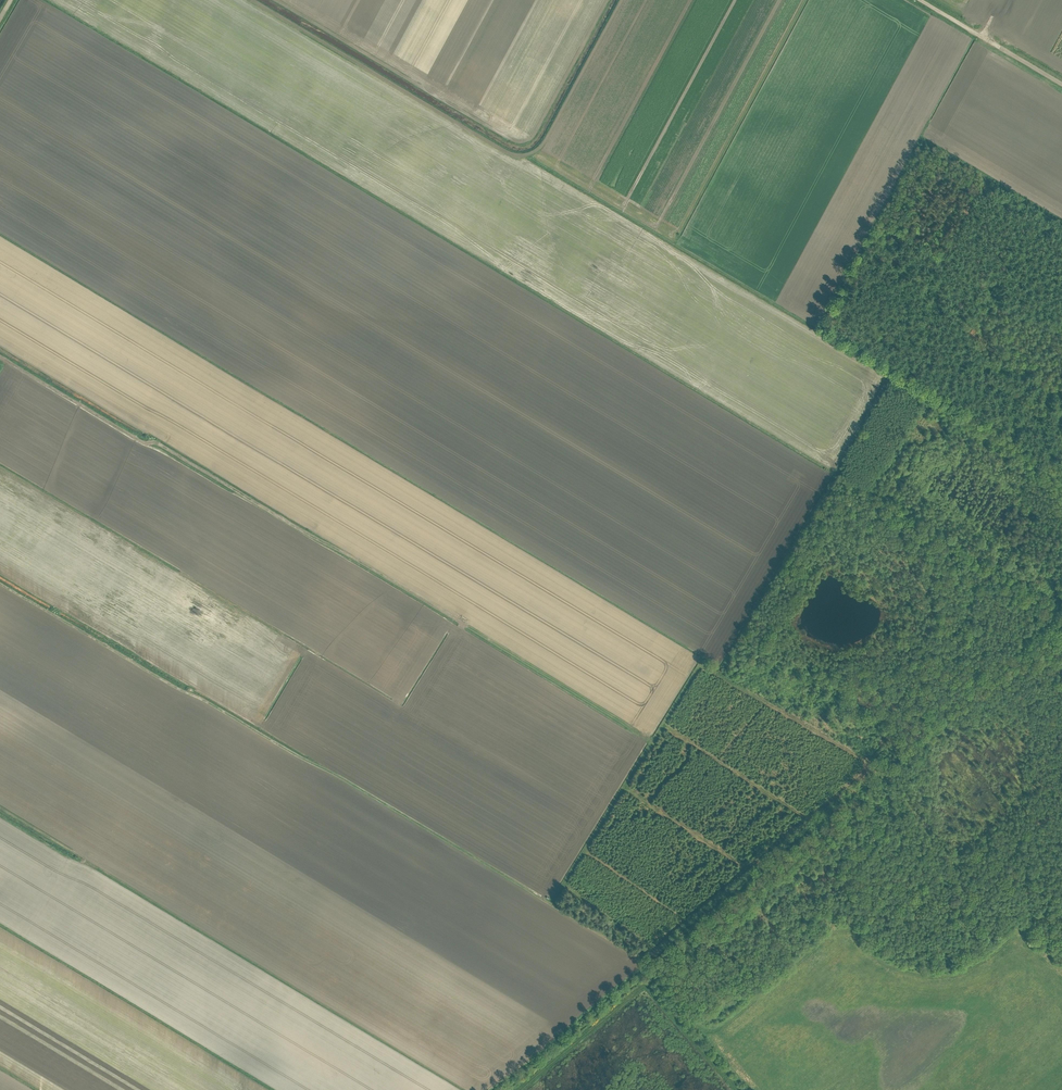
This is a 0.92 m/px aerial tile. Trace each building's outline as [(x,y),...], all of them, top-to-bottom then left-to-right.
[(944,59),(949,52),(946,49),(941,57),(944,59)] [(543,923),(544,921),(527,912),(523,920),(530,924),(533,918),(543,923)]
